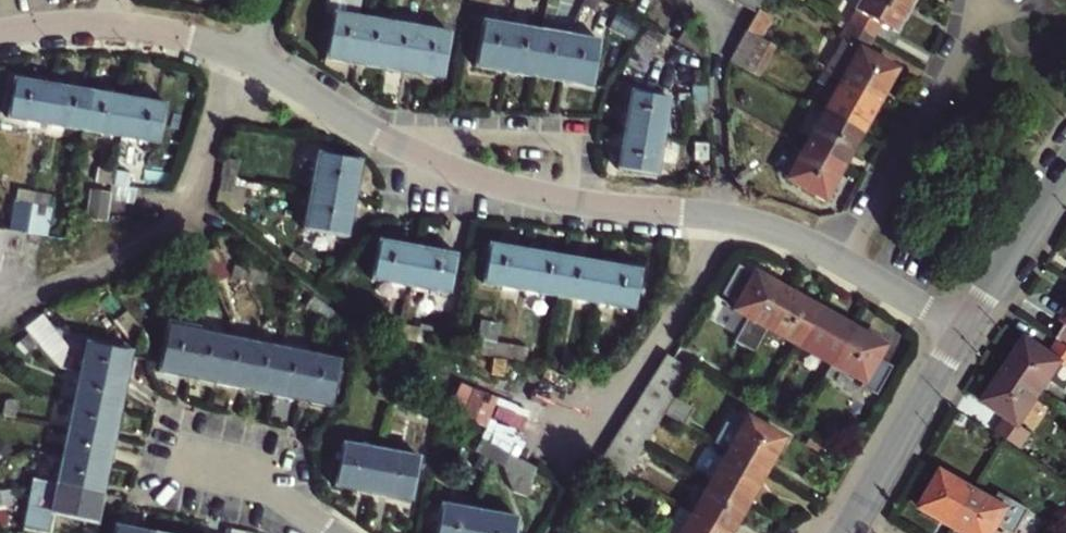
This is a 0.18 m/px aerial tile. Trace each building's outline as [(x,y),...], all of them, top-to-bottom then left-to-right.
[(582,5),(597,11),(601,1),(600,0),(585,0),(582,5)] [(764,0),(738,0),(737,2),(757,13),(764,0)] [(844,27),(871,41),(879,26),(891,32),(909,0),(859,0),(844,27)] [(355,63),(363,19),(333,13),(326,58),(355,63)] [(770,20),(757,13),(747,31),(760,38),(770,20)] [(383,67),(390,24),(363,19),(355,63),(383,67)] [(506,70),(513,27),(482,21),(475,64),(506,70)] [(412,73),(420,29),(390,24),(383,67),(412,73)] [(542,32),(513,27),(506,70),(534,75),(542,32)] [(833,58),(825,74),(877,103),(893,74),(862,56),(871,41),(844,27),(836,42),(854,52),(846,66),(833,58)] [(448,34),(420,29),(412,73),(440,77),(448,34)] [(747,31),(730,62),(758,78),(776,47),(760,38),(747,31)] [(562,80),(569,37),(542,32),(534,75),(562,80)] [(598,42),(569,37),(562,80),(590,85),(598,42)] [(876,40),(871,49),(898,64),(903,55),(876,40)] [(834,92),(822,114),(859,134),(877,103),(825,74),(820,71),(816,81),(834,92)] [(47,123),(53,86),(15,80),(8,117),(47,123)] [(88,92),(53,86),(47,123),(82,129),(88,92)] [(694,106),(706,104),(705,87),(692,88),(694,106)] [(120,135),(126,98),(88,92),(82,129),(120,135)] [(630,94),(623,131),(661,137),(668,100),(630,94)] [(163,104),(126,98),(120,135),(157,142),(163,104)] [(706,104),(694,106),(695,121),(708,120),(706,104)] [(808,138),(804,146),(841,167),(859,134),(822,114),(812,108),(799,132),(808,138)] [(654,175),(661,137),(623,131),(616,168),(654,175)] [(823,200),(841,167),(804,146),(786,178),(823,200)] [(312,191),(353,199),(359,161),(319,154),(312,191)] [(224,158),(222,174),(236,177),(239,160),(224,158)] [(111,184),(113,170),(98,167),(95,182),(111,184)] [(130,173),(113,170),(111,184),(127,187),(130,173)] [(234,194),(236,177),(222,174),(218,191),(234,194)] [(108,202),(108,198),(111,184),(95,182),(91,210),(106,212),(108,202)] [(111,184),(108,198),(134,203),(136,189),(127,187),(111,184)] [(7,228),(27,232),(33,192),(18,189),(15,203),(12,202),(7,228)] [(353,199),(312,191),(305,228),(346,236),(353,199)] [(43,235),(46,222),(51,195),(33,192),(27,232),(43,235)] [(411,285),(417,248),(379,240),(372,277),(384,280),(382,290),(403,294),(405,283),(411,285)] [(521,289),(528,252),(490,245),(483,282),(521,289)] [(455,255),(417,248),(411,285),(448,292),(455,255)] [(521,289),(558,295),(565,259),(528,252),(521,289)] [(595,302),(602,265),(565,259),(558,295),(595,302)] [(188,276),(183,264),(168,270),(173,281),(173,282),(188,276)] [(250,269),(243,267),(234,265),(232,277),(247,280),(250,269)] [(640,272),(602,265),(595,302),(634,308),(634,306),(640,272)] [(250,269),(247,280),(263,284),(266,273),(250,269)] [(157,289),(173,282),(173,281),(168,270),(152,277),(157,289)] [(640,272),(634,306),(647,309),(653,274),(640,272)] [(768,328),(788,292),(754,273),(734,309),(768,328)] [(821,310),(788,292),(768,328),(800,346),(821,310)] [(304,304),(318,315),(326,306),(312,295),(304,304)] [(326,306),(318,315),(331,326),(339,316),(326,306)] [(821,310),(800,346),(831,363),(852,327),(821,310)] [(189,376),(217,382),(226,338),(224,337),(226,326),(201,321),(199,333),(189,376)] [(476,353),(493,356),(509,359),(511,345),(496,342),(499,324),(482,321),(476,353)] [(387,322),(384,334),(384,336),(401,340),(403,325),(387,322)] [(29,334),(37,343),(49,332),(41,324),(29,334)] [(403,325),(401,340),(418,343),(430,345),(433,328),(420,326),(419,328),(403,325)] [(161,371),(189,376),(199,333),(169,327),(161,371)] [(852,327),(831,363),(864,381),(861,386),(876,394),(892,366),(877,357),(884,345),(852,327)] [(29,334),(16,346),(25,355),(37,343),(29,334)] [(217,382),(245,388),(255,344),(226,338),(217,382)] [(312,343),(285,338),(282,349),(310,355),(312,343)] [(1040,395),(1049,382),(1065,393),(1065,392),(1065,347),(1057,340),(1047,355),(1026,342),(1006,372),(1040,395)] [(124,382),(125,383),(131,353),(87,344),(81,374),(124,382)] [(245,388),(273,393),(282,349),(255,344),(245,388)] [(528,348),(511,345),(509,359),(510,360),(525,362),(528,348)] [(282,349),(273,393),(301,399),(310,355),(282,349)] [(658,368),(683,383),(691,370),(673,359),(666,354),(658,368)] [(310,355),(301,399),(330,405),(339,361),(310,355)] [(586,357),(583,372),(599,374),(600,373),(601,361),(586,357)] [(674,397),(683,383),(658,368),(649,381),(674,397)] [(1019,427),(1040,395),(1006,372),(984,404),(1006,418),(996,433),(1020,449),(1030,434),(1019,427)] [(75,401),(120,410),(125,383),(124,382),(81,374),(75,401)] [(665,411),(674,397),(649,381),(640,396),(665,411)] [(397,391),(391,388),(382,383),(375,395),(390,404),(397,391)] [(397,391),(390,404),(404,412),(410,402),(412,399),(397,391)] [(631,410),(657,426),(663,415),(665,411),(640,396),(631,410)] [(694,409),(674,397),(665,411),(663,415),(684,426),(694,409)] [(7,398),(3,416),(13,418),(19,401),(7,398)] [(114,439),(120,410),(75,401),(69,429),(114,439)] [(648,439),(657,426),(631,410),(623,423),(648,439)] [(728,451),(765,472),(783,440),(747,419),(728,451)] [(614,437),(639,453),(645,445),(648,439),(623,423),(614,437)] [(63,456),(108,466),(114,439),(69,429),(63,456)] [(482,438),(470,431),(453,459),(466,467),(475,452),(481,439),(482,438)] [(631,466),(639,453),(614,437),(606,450),(631,466)] [(481,439),(475,452),(489,459),(495,446),(481,439)] [(336,484),(373,492),(381,451),(344,444),(336,484)] [(489,459),(503,466),(515,494),(530,497),(536,470),(495,446),(489,459)] [(625,475),(631,466),(606,450),(597,465),(600,468),(622,481),(625,475)] [(418,458),(381,451),(373,492),(409,500),(418,458)] [(728,451),(710,483),(747,504),(765,472),(728,451)] [(103,494),(108,466),(63,456),(46,452),(42,481),(58,484),(103,494)] [(625,475),(635,480),(640,472),(631,466),(625,475)] [(921,510),(954,529),(975,493),(941,473),(921,510)] [(710,483),(692,514),(725,532),(730,532),(747,504),(710,483)] [(97,523),(103,494),(58,484),(52,513),(97,523)] [(9,491),(1,492),(4,507),(12,505),(9,491)] [(954,529),(961,532),(996,532),(999,528),(1008,532),(1018,532),(1028,516),(1011,506),(1008,512),(975,493),(954,529)] [(441,506),(436,532),(476,532),(479,513),(441,506)] [(479,513),(476,532),(514,532),(517,519),(479,513)] [(681,532),(725,532),(692,514),(681,532)]
